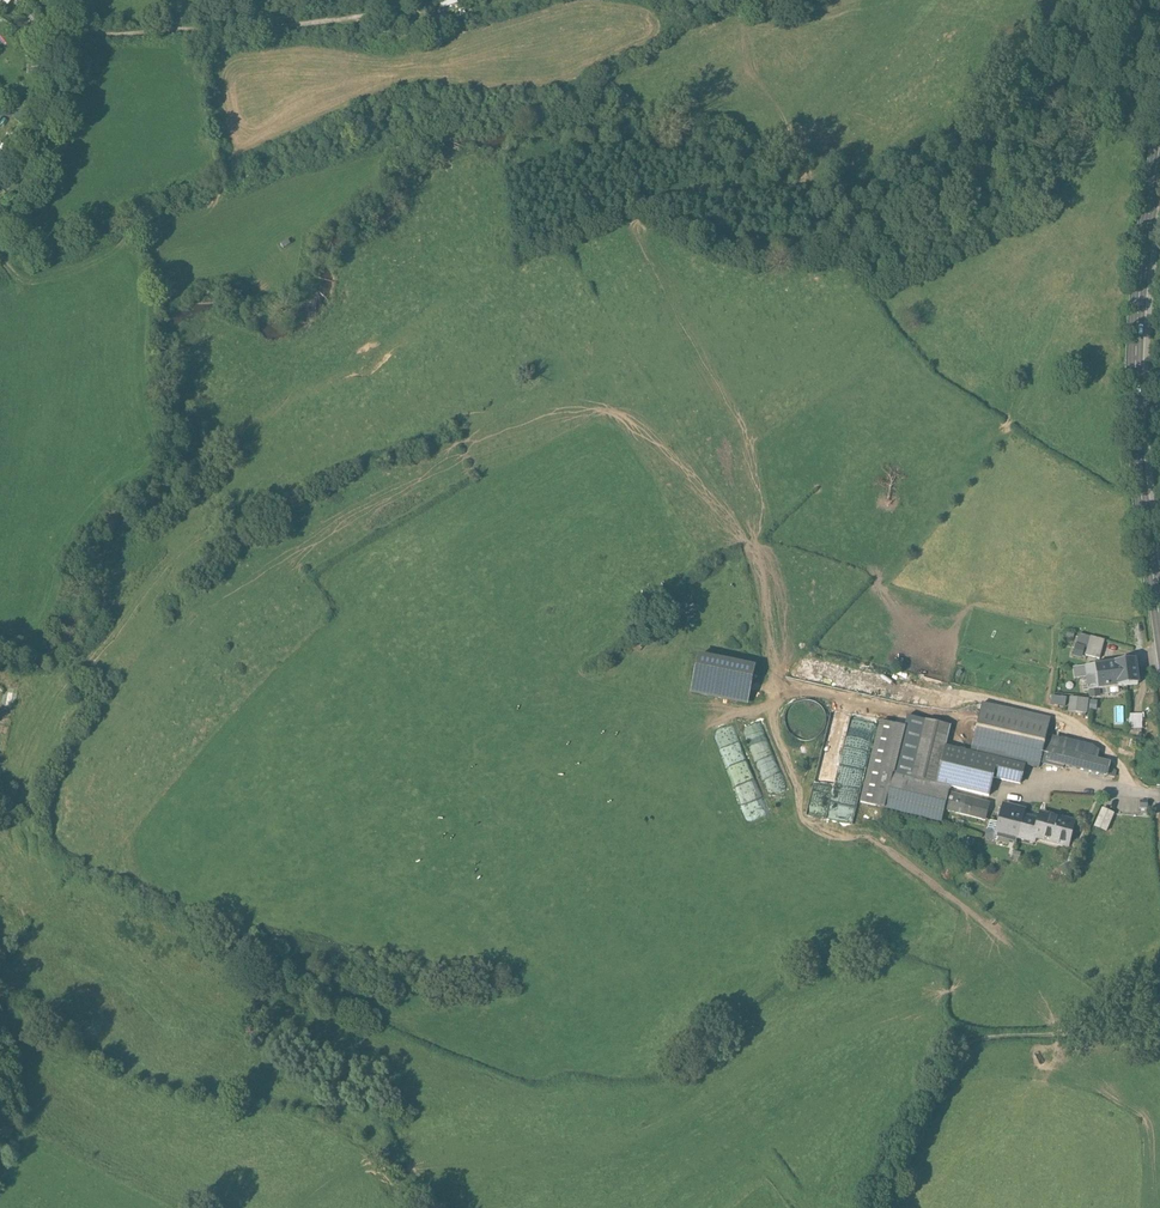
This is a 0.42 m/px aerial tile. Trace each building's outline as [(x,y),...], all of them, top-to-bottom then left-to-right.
[(1100,662),(1105,643),(1077,635),(1071,658),(1083,662),(1085,658),(1100,662)] [(691,694),(748,706),(756,669),(699,657),(691,694)] [(1083,693),(1140,686),(1136,661),(1073,669),(1074,682),(1082,681),(1083,693)] [(1052,697),(1051,707),(1067,708),(1067,699),(1052,697)] [(828,734),(817,699),(788,708),(798,742),(828,734)] [(1068,714),(1088,716),(1089,702),(1069,700),(1068,714)] [(905,729),(880,722),(859,805),(942,826),(945,814),(986,824),(991,805),(950,794),(951,789),(989,799),(994,781),(1020,788),(1025,768),(1039,771),(1041,762),(1108,779),(1111,765),(1098,761),(1101,750),(1061,740),(1060,744),(1047,741),(1052,721),(983,703),(970,753),(948,748),(953,728),(908,716),(905,729)] [(1128,716),(1128,731),(1143,730),(1142,716),(1128,716)] [(812,807),(830,811),(840,762),(822,759),(812,807)] [(1150,805),(1140,804),(1140,814),(1149,815),(1150,805)] [(1069,852),(1077,823),(1038,813),(1038,815),(1002,806),(997,825),(990,823),(986,838),(1015,846),(1016,842),(1034,847),(1035,843),(1069,852)] [(1094,830),(1106,835),(1115,816),(1103,810),(1094,830)]
